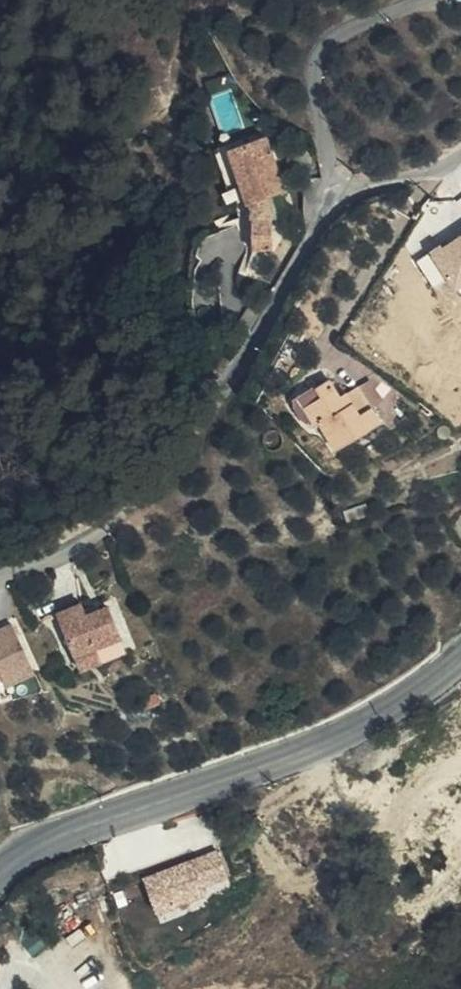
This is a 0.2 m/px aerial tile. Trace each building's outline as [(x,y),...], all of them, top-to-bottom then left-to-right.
[(283,198),(267,140),(230,151),(245,208),(252,209),(252,220),(250,221),(248,252),(270,256),(277,216),(271,202),(283,198)] [(442,243),(417,259),(437,290),(452,280),(460,294),(460,235),(444,246),(442,243)] [(381,421),(359,383),(342,393),(330,374),(316,382),(321,392),(305,401),(316,422),(319,421),(335,447),(381,421)] [(118,633),(105,606),(81,616),(75,604),(57,612),(74,653),(118,633)] [(0,627),(0,685),(37,671),(17,620),(0,627)] [(219,849),(146,876),(159,911),(208,894),(204,885),(229,875),(219,849)]
